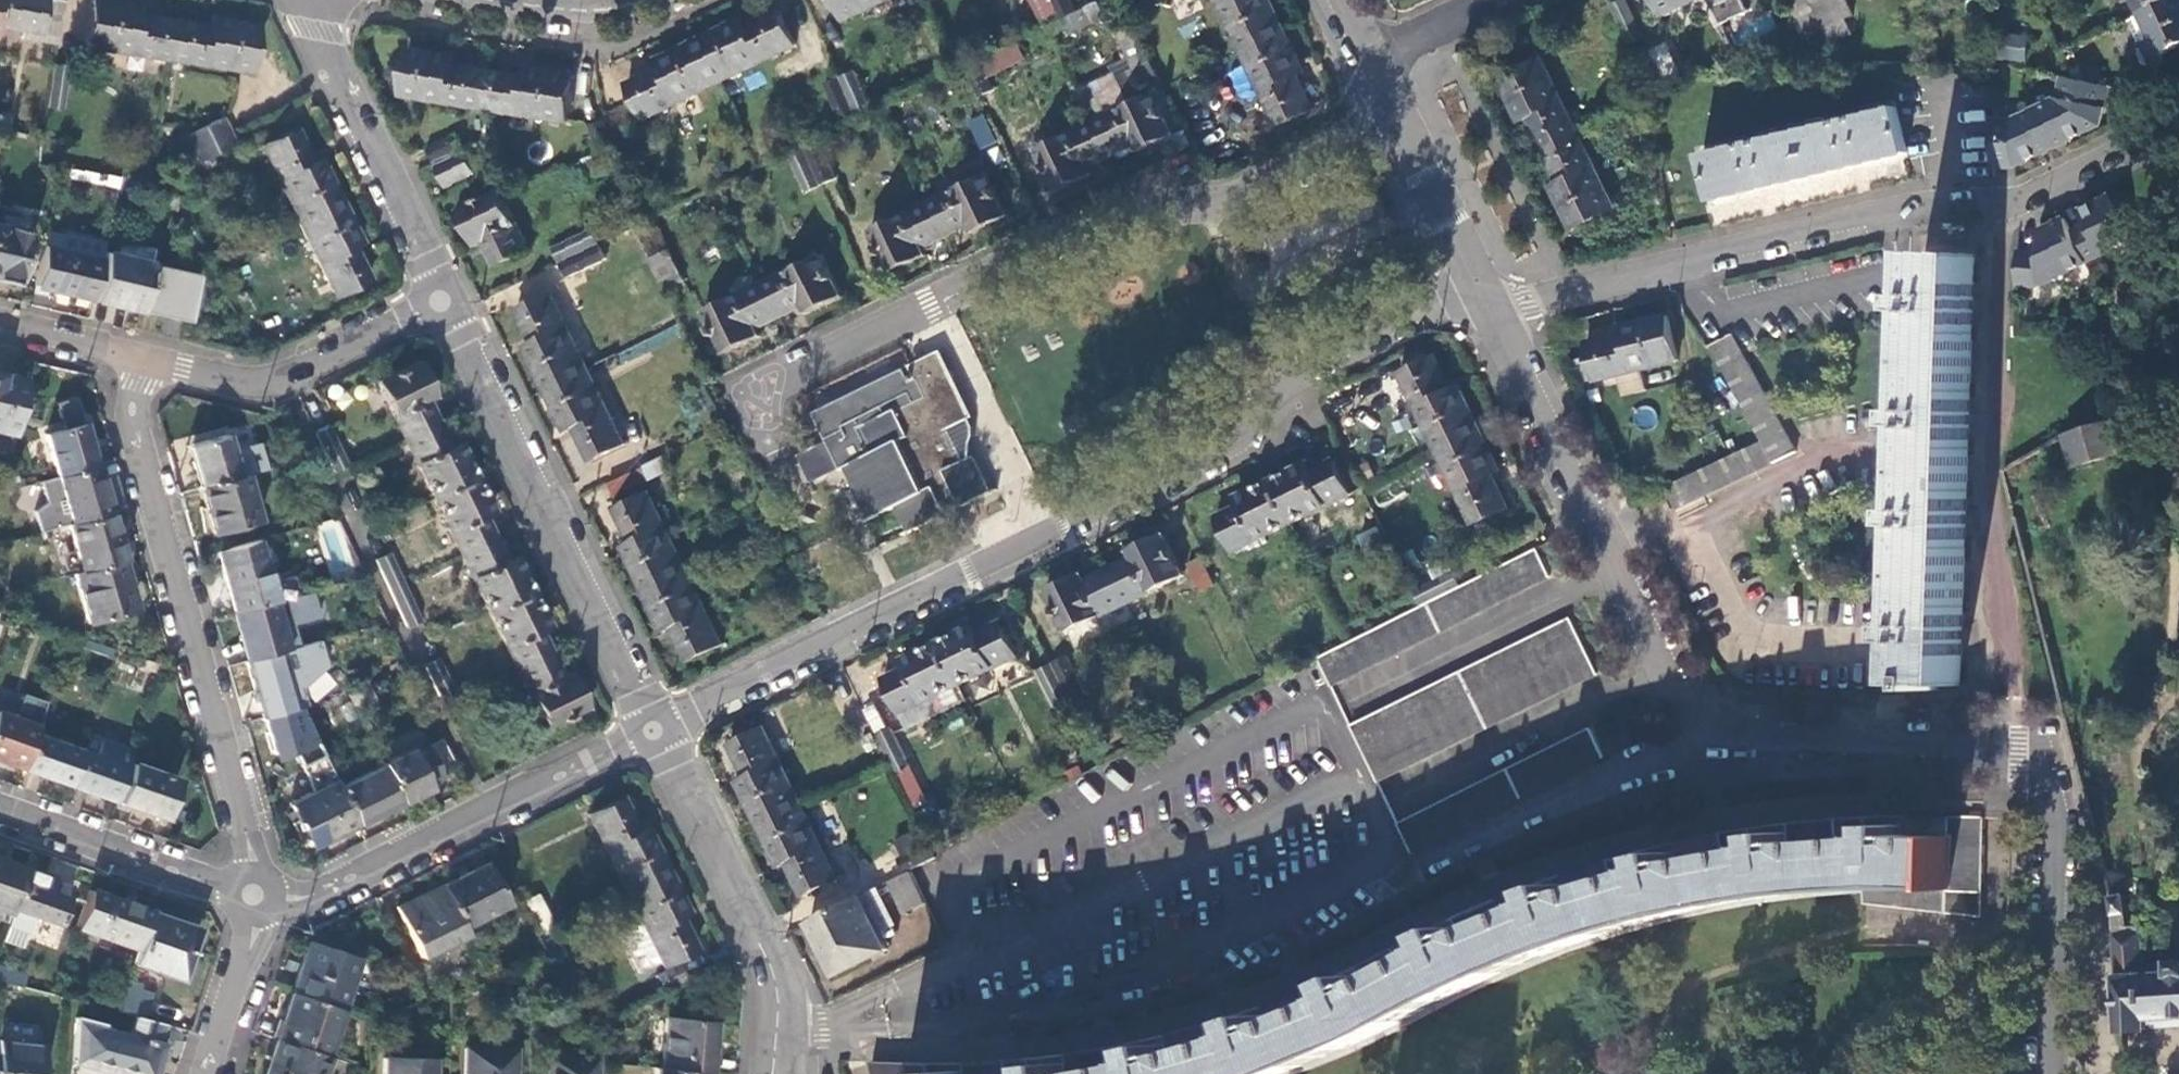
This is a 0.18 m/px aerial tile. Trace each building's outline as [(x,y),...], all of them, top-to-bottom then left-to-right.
[(10,28),(23,30),(21,38),(55,43),(62,0),(0,0),(0,26),(10,28)] [(167,58),(173,20),(137,15),(138,6),(101,0),(90,0),(84,45),(167,58)] [(882,0),(834,0),(844,19),(882,0)] [(1060,15),(1074,8),(1071,0),(1053,0),(1060,15)] [(1284,28),(1270,0),(1218,0),(1241,48),(1284,28)] [(1628,0),(1620,0),(1613,3),(1632,42),(1646,35),(1628,0)] [(1696,0),(1660,0),(1667,14),(1696,0)] [(1724,23),(1752,10),(1747,0),(1713,0),(1724,23)] [(1812,0),(1793,0),(1791,1),(1805,31),(1823,22),(1812,0)] [(1847,0),(1812,0),(1823,22),(1826,28),(1845,19),(1838,4),(1847,0)] [(2141,10),(2161,0),(2137,0),(2141,10)] [(2141,10),(2153,34),(2140,40),(2151,64),(2165,58),(2162,52),(2178,44),(2178,0),(2161,0),(2141,10)] [(1063,14),(1069,30),(1101,17),(1095,2),(1063,14)] [(742,18),(700,39),(720,80),(795,43),(779,9),(745,25),(742,18)] [(2141,10),(2128,16),(2140,40),(2153,34),(2141,10)] [(173,20),(167,58),(250,71),(257,25),(209,18),(208,26),(173,20)] [(1304,69),(1284,28),(1241,48),(1279,124),(1314,107),(1297,73),(1304,69)] [(1137,31),(1121,39),(1135,66),(1150,58),(1137,31)] [(2024,60),(2026,34),(2001,31),(1998,57),(2024,60)] [(1016,38),(980,56),(987,70),(1022,52),(1016,38)] [(644,117),(718,81),(720,80),(700,39),(657,60),(661,68),(628,84),(644,117)] [(1652,48),(1666,77),(1684,71),(1668,40),(1652,48)] [(401,95),(485,107),(491,69),(455,64),(457,54),(408,47),(401,95)] [(976,56),(963,63),(977,92),(991,85),(976,56)] [(1545,149),(1579,132),(1542,56),(1501,76),(1522,120),(1530,116),(1545,149)] [(859,113),(874,106),(854,65),(840,72),(858,111),(859,113)] [(1229,70),(1239,99),(1253,94),(1242,65),(1229,70)] [(491,69),(485,107),(568,120),(574,73),(526,66),(525,74),(491,69)] [(840,72),(825,79),(844,118),(858,111),(840,72)] [(1086,82),(1096,108),(1122,98),(1112,72),(1086,82)] [(2058,97),(2036,108),(2055,147),(2100,125),(2110,84),(2082,77),(2064,74),(2058,97)] [(1095,120),(1112,154),(1134,143),(1138,150),(1173,133),(1153,91),(1095,120)] [(611,108),(619,133),(631,129),(622,104),(611,108)] [(1705,152),(1717,198),(1908,151),(1898,105),(1705,152)] [(2015,118),(1993,119),(1993,123),(1994,166),(2016,166),(2055,147),(2036,108),(2015,118)] [(0,115),(0,129),(7,131),(10,117),(0,115)] [(186,134),(192,147),(231,128),(224,115),(186,134)] [(970,122),(983,148),(997,141),(984,115),(970,122)] [(1095,120),(1094,120),(1035,149),(1056,191),(1093,173),(1089,165),(1112,154),(1095,120)] [(231,128),(192,147),(198,161),(237,141),(231,128)] [(297,220),(340,199),(319,157),(311,161),(295,128),(260,145),(297,220)] [(456,131),(426,146),(433,160),(463,145),(456,131)] [(1616,208),(1579,132),(1545,149),(1561,181),(1553,185),(1574,228),(1616,208)] [(816,136),(802,142),(820,181),(834,175),(816,136)] [(817,183),(798,143),(785,149),(804,189),(817,183)] [(436,165),(445,185),(472,172),(463,152),(436,165)] [(118,180),(59,168),(57,178),(116,191),(118,180)] [(130,182),(132,172),(120,171),(118,180),(130,182)] [(929,200),(945,234),(967,224),(971,231),(1006,213),(986,172),(929,200)] [(482,242),(494,266),(529,249),(499,188),(457,209),(476,246),(482,242)] [(2088,225),(2072,232),(2087,262),(2133,239),(2111,195),(2080,210),(2088,225)] [(361,242),(340,199),(297,220),(334,295),(368,279),(353,246),(361,242)] [(929,200),(927,201),(869,229),(890,271),(925,253),(922,246),(945,234),(929,200)] [(2040,252),(2018,252),(2017,285),(2039,285),(2087,262),(2072,232),(2065,218),(2041,229),(2040,252)] [(658,252),(643,219),(632,224),(649,257),(658,252)] [(16,282),(28,231),(0,224),(0,278),(16,282)] [(589,228),(551,247),(557,260),(596,240),(589,228)] [(150,264),(153,249),(120,241),(117,254),(102,251),(100,259),(91,299),(140,310),(150,264)] [(597,242),(558,261),(565,275),(604,256),(597,242)] [(41,246),(34,280),(50,284),(49,289),(91,299),(100,259),(41,246)] [(658,252),(649,257),(664,288),(684,279),(669,247),(658,252)] [(1928,688),(1939,689),(1939,683),(1962,684),(1976,253),(1929,251),(1927,292),(1920,292),(1920,308),(1927,308),(1924,408),(1917,408),(1916,424),(1924,424),(1921,508),(1913,508),(1913,524),(1921,525),(1918,625),(1909,624),(1909,641),(1917,641),(1916,683),(1929,683),(1928,688)] [(822,252),(764,280),(780,315),(804,304),(808,312),(842,295),(822,252)] [(150,264),(140,310),(186,321),(196,275),(150,264)] [(780,315),(764,280),(704,310),(725,352),(761,335),(757,327),(780,315)] [(546,389),(589,367),(550,292),(517,309),(533,341),(525,346),(546,389)] [(1587,342),(1596,378),(1679,358),(1668,313),(1621,324),(1624,333),(1587,342)] [(1762,440),(1663,487),(1674,509),(1797,451),(1732,333),(1710,345),(1762,440)] [(841,468),(847,465),(850,470),(873,517),(899,505),(901,510),(912,531),(949,513),(947,509),(961,502),(963,506),(990,492),(972,456),(971,457),(971,443),(974,426),(970,417),(971,417),(940,353),(914,366),(919,377),(911,381),(905,368),(814,412),(828,441),(841,467),(841,468)] [(1400,371),(1438,447),(1479,426),(1459,384),(1451,388),(1434,354),(1400,371)] [(404,440),(439,423),(428,400),(435,397),(418,361),(375,381),(404,440)] [(625,443),(589,367),(546,389),(566,430),(575,426),(591,459),(625,443)] [(10,376),(0,374),(0,422),(10,376)] [(73,396),(54,400),(60,425),(61,424),(62,429),(45,434),(57,477),(94,466),(82,424),(78,425),(77,420),(79,420),(73,396)] [(2113,417),(2062,438),(2073,470),(2124,452),(2113,417)] [(450,446),(439,423),(404,440),(433,498),(476,477),(458,442),(450,446)] [(1479,426),(1438,447),(1474,523),(1508,506),(1492,473),(1500,469),(1479,426)] [(316,435),(334,474),(349,467),(330,428),(316,435)] [(185,446),(198,489),(238,477),(227,439),(225,435),(185,446)] [(246,475),(248,475),(238,437),(227,439),(238,477),(246,475)] [(841,467),(828,441),(800,455),(813,480),(841,467)] [(645,480),(665,473),(659,457),(640,464),(645,480)] [(1307,463),(1273,480),(1294,523),(1351,495),(1333,460),(1311,471),(1307,463)] [(34,511),(39,532),(66,524),(108,513),(94,466),(57,477),(40,481),(46,502),(34,511)] [(598,481),(602,500),(644,492),(640,472),(598,481)] [(238,477),(198,489),(211,535),(258,522),(246,475),(238,477)] [(476,477),(433,498),(460,554),(495,538),(484,515),(491,511),(476,477)] [(1294,523),(1273,480),(1239,497),(1242,504),(1217,516),(1234,551),(1294,523)] [(643,588),(685,567),(648,491),(614,508),(630,541),(623,545),(643,588)] [(108,513),(66,524),(80,573),(121,561),(108,513)] [(340,517),(315,526),(333,575),(358,566),(340,517)] [(1133,557),(1112,567),(1129,602),(1186,574),(1165,532),(1129,550),(1133,557)] [(495,538),(460,554),(488,611),(530,591),(514,555),(506,559),(495,538)] [(274,603),(274,602),(261,555),(257,540),(215,551),(219,566),(233,614),(274,603)] [(1550,574),(1536,546),(1462,584),(1422,605),(1352,640),(1319,659),(1331,684),(1550,574)] [(375,560),(388,589),(402,582),(389,554),(375,560)] [(121,561),(80,573),(73,575),(87,623),(135,610),(121,561)] [(722,642),(685,567),(643,588),(664,627),(672,623),(690,658),(722,642)] [(1129,602),(1112,567),(1087,579),(1084,572),(1048,589),(1068,631),(1129,602)] [(1456,573),(1417,593),(1422,605),(1462,584),(1456,573)] [(402,582),(388,589),(407,629),(421,622),(402,582)] [(530,591),(488,611),(516,668),(551,651),(541,629),(547,625),(530,591)] [(274,603),(233,614),(247,661),(287,650),(274,603)] [(1570,617),(1350,724),(1377,780),(1599,677),(1570,617)] [(975,625),(941,642),(961,684),(1020,656),(1003,621),(978,633),(975,625)] [(961,684),(941,642),(905,659),(909,667),(885,678),(901,713),(961,684)] [(287,650),(247,661),(258,702),(310,688),(299,647),(287,650)] [(551,651),(516,668),(545,727),(587,707),(570,671),(562,674),(551,651)] [(1067,655),(1053,662),(1072,702),(1085,695),(1067,655)] [(425,666),(443,704),(456,697),(438,659),(425,666)] [(1072,702),(1053,662),(1039,669),(1059,708),(1072,702)] [(48,696),(24,688),(13,718),(0,713),(0,761),(22,768),(34,735),(48,696)] [(372,702),(366,690),(347,695),(354,710),(372,702)] [(1398,823),(1412,852),(1604,756),(1591,727),(1398,823)] [(738,780),(759,824),(801,804),(764,728),(729,745),(745,777),(738,780)] [(890,761),(896,774),(912,767),(893,728),(877,736),(890,761)] [(102,737),(87,731),(80,751),(69,784),(115,800),(128,763),(132,749),(101,739),(102,737)] [(34,735),(22,768),(69,784),(80,751),(34,735)] [(382,766),(399,803),(443,781),(425,742),(381,764),(382,766)] [(323,755),(301,766),(313,791),(289,803),(311,847),(357,824),(339,788),(323,755)] [(176,780),(128,763),(115,800),(162,817),(176,780)] [(357,824),(399,803),(382,766),(339,788),(357,824)] [(587,814),(625,888),(665,868),(644,826),(637,830),(621,797),(587,814)] [(801,804),(759,824),(780,866),(788,862),(805,895),(837,878),(801,804)] [(1950,890),(1951,817),(1925,816),(1902,816),(1903,824),(1884,825),(1884,835),(1872,836),(1863,818),(1817,821),(1788,823),(1789,832),(1769,835),(1770,845),(1759,848),(1749,829),(1720,833),(1672,843),(1675,852),(1656,856),(1658,866),(1647,869),(1635,854),(1608,861),(1561,875),(1564,883),(1546,890),(1549,900),(1540,904),(1526,888),(1496,899),(1452,919),(1457,927),(1439,936),(1443,944),(1434,948),(1418,935),(1393,948),(1356,968),(1360,975),(1342,984),(1347,993),(1337,998),(1322,982),(1303,991),(1263,1007),(1266,1014),(1247,1021),(1250,1032),(1241,1036),(1227,1019),(1167,1036),(1168,1044),(1148,1048),(1151,1060),(1140,1062),(1128,1045),(1067,1055),(1068,1063),(1048,1064),(1049,1073),(1303,1073),(1310,1071),(1341,1058),(1374,1044),(1419,1021),(1466,997),(1527,970),(1555,958),(1582,949),(1637,931),(1689,917),(1742,906),(1809,898),(1865,892),(1888,891),(1909,890),(1921,890),(1947,890),(1950,890)] [(1984,817),(1951,817),(1950,890),(1982,893),(1984,817)] [(10,914),(27,868),(0,859),(0,911),(10,914)] [(483,864),(440,885),(460,926),(504,904),(483,864)] [(56,924),(69,887),(44,878),(46,875),(27,868),(10,914),(1,940),(20,947),(25,931),(27,932),(33,916),(56,924)] [(665,868),(625,888),(662,964),(695,948),(679,915),(686,912),(665,868)] [(907,911),(926,901),(911,871),(892,881),(907,911)] [(460,926),(440,885),(396,907),(420,956),(464,934),(460,926)] [(137,949),(150,912),(88,890),(76,927),(137,949)] [(1888,891),(1865,892),(1866,904),(1947,913),(1947,890),(1921,890),(1909,890),(1888,891)] [(1950,890),(1947,890),(1947,913),(1982,917),(1982,893),(1950,890)] [(2146,963),(2143,925),(2129,925),(2125,893),(2111,896),(2115,919),(2116,948),(2118,975),(2119,1033),(2124,1032),(2178,1027),(2178,961),(2146,963)] [(535,894),(520,901),(536,932),(551,925),(535,894)] [(887,949),(860,896),(810,922),(837,973),(887,949)] [(137,949),(132,964),(179,980),(198,928),(150,912),(137,949)] [(306,943),(290,993),(340,1010),(357,960),(306,943)] [(653,975),(660,991),(682,980),(675,965),(653,975)] [(0,967),(0,980),(21,986),(25,975),(0,967)] [(144,996),(124,989),(116,1011),(135,1016),(138,1017),(144,996)] [(340,1010),(290,993),(274,1039),(325,1056),(340,1010)] [(138,1017),(135,1016),(130,1034),(101,1027),(102,1024),(76,1017),(73,1061),(119,1073),(151,1073),(165,1024),(138,1017)] [(681,1069),(708,1071),(712,1021),(663,1018),(658,1068),(681,1069)] [(274,1039),(263,1073),(319,1073),(325,1056),(274,1039)] [(0,1040),(0,1073),(40,1073),(44,1045),(0,1040)] [(514,1050),(465,1049),(464,1073),(513,1073),(514,1050)] [(594,1058),(546,1056),(545,1073),(594,1073),(594,1058)] [(431,1059),(382,1058),(382,1073),(431,1073),(431,1059)] [(1030,1060),(1008,1062),(966,1064),(966,1071),(948,1071),(947,1073),(1037,1073),(1030,1060)] [(907,1064),(872,1062),(875,1073),(907,1073),(907,1064)] [(927,1065),(907,1064),(907,1073),(931,1073),(927,1065)]
